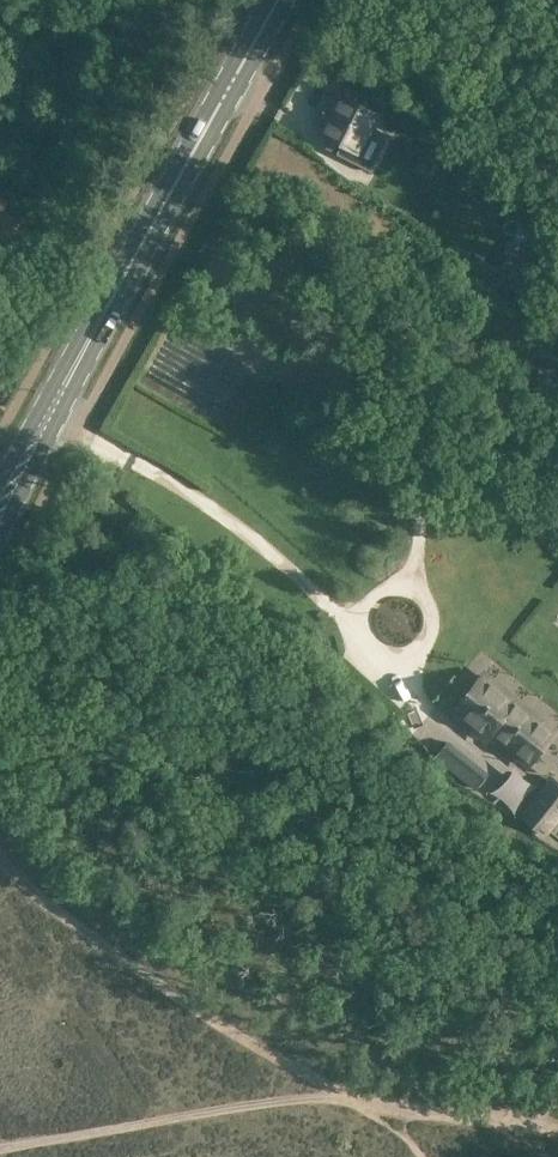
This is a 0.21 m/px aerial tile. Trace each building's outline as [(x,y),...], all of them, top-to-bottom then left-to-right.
[(358,154),(378,113),(368,108),(372,100),(346,87),(342,95),(340,94),(320,134),(358,154)] [(393,188),(367,168),(358,179),(385,199),(393,188)] [(16,218),(0,209),(0,247),(16,218)] [(528,763),(554,731),(483,675),(481,678),(478,678),(471,686),(472,689),(465,698),(462,697),(458,702),(459,705),(453,712),(485,737),(489,731),(528,763)] [(463,753),(448,741),(435,757),(450,769),(463,753)] [(488,773),(477,764),(464,780),(475,789),(488,773)] [(522,816),(544,833),(557,816),(557,788),(550,781),(522,816)] [(557,918),(557,897),(548,910),(557,918)]
